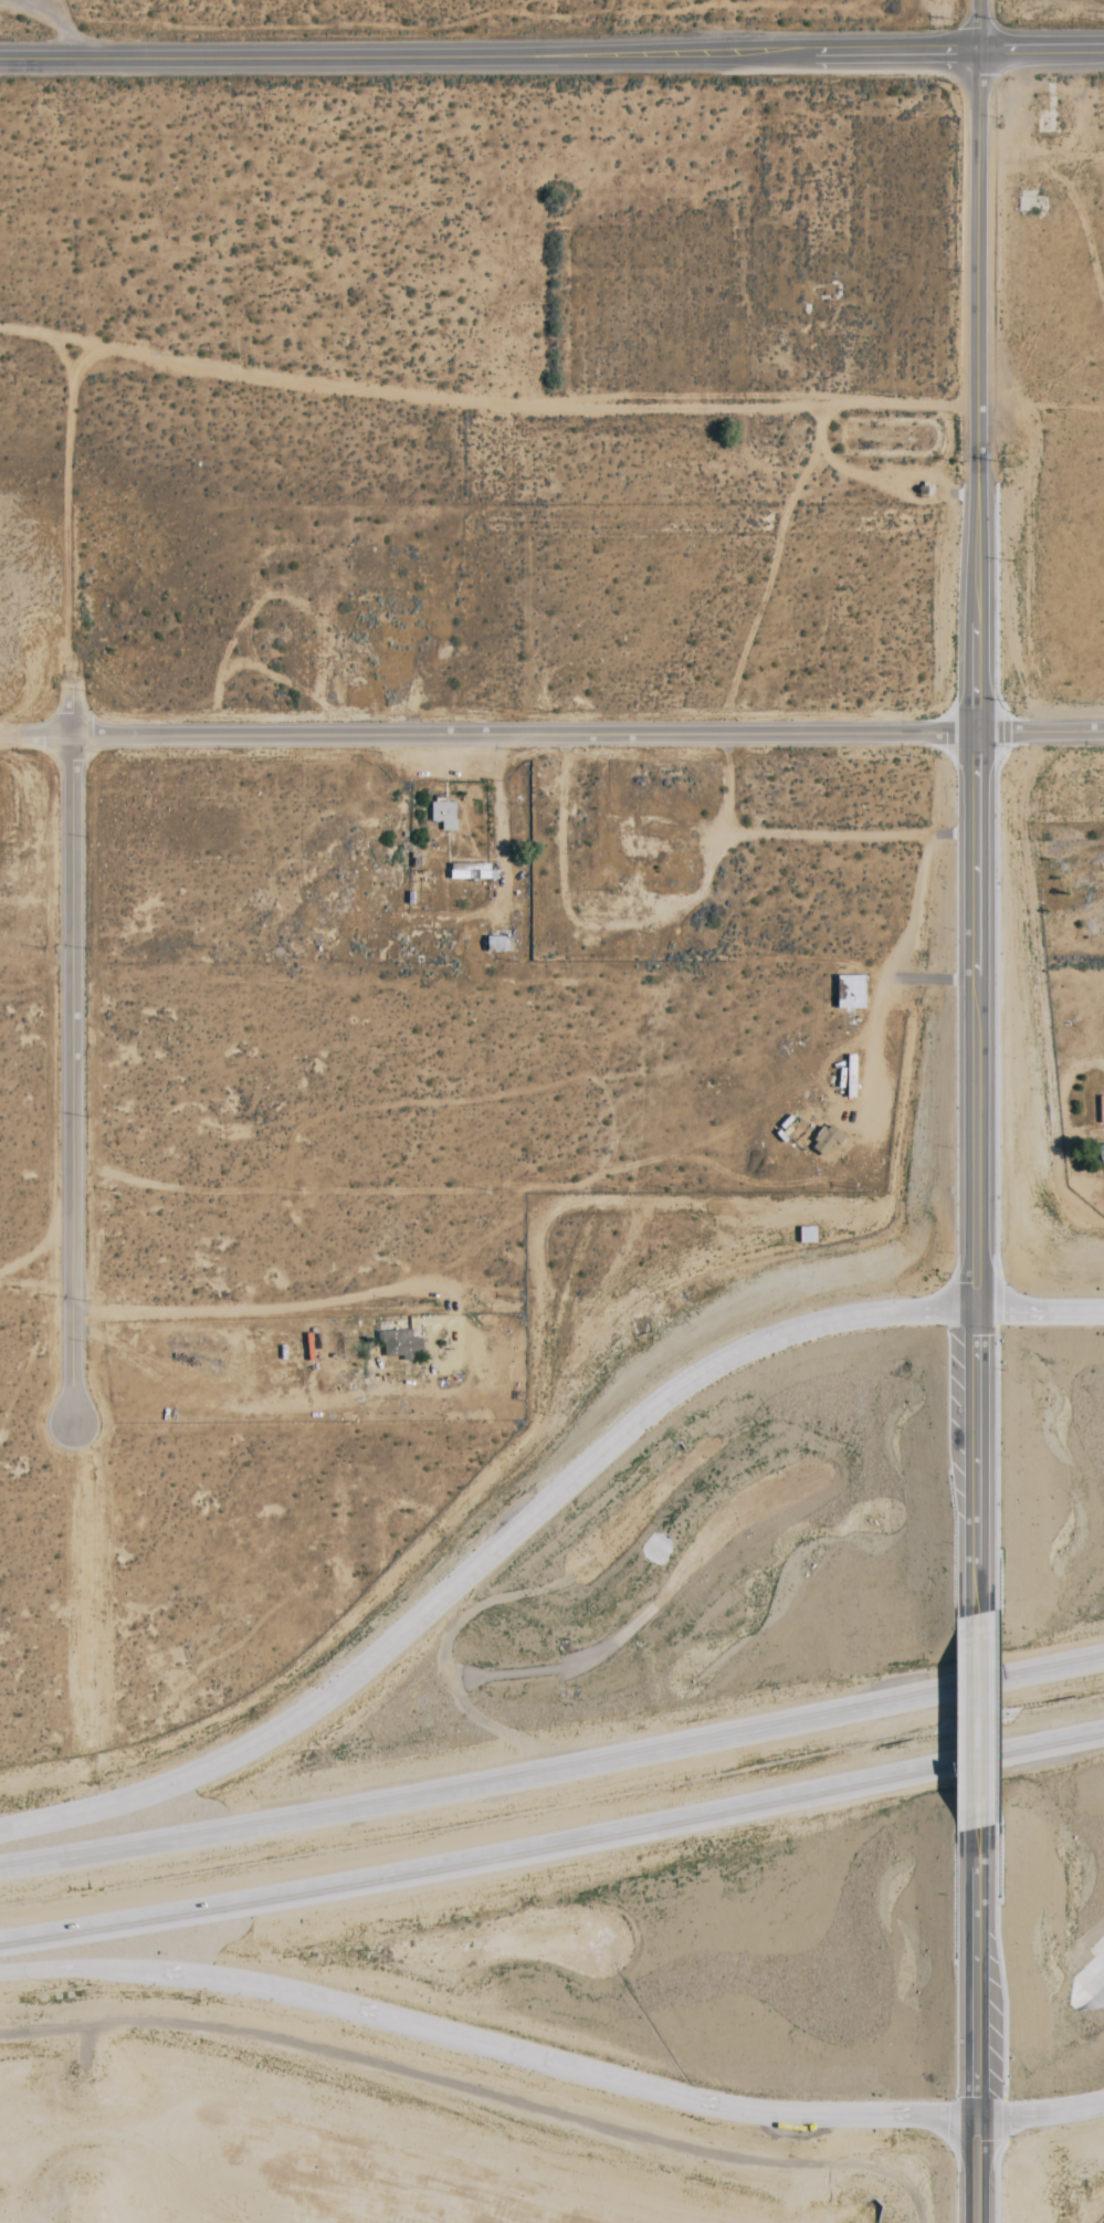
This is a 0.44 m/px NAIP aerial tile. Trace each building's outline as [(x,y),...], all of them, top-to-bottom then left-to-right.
[(429,824),(440,824),(440,832),(454,832),(454,803),(429,804),(429,824)] [(839,1137),(824,1125),(806,1147),(822,1160),(839,1137)] [(1098,1161),(1103,1160),(1103,1146),(1094,1149),(1098,1161)] [(419,1339),(410,1339),(409,1331),(374,1332),(375,1344),(382,1344),(382,1357),(419,1357),(419,1339)]
